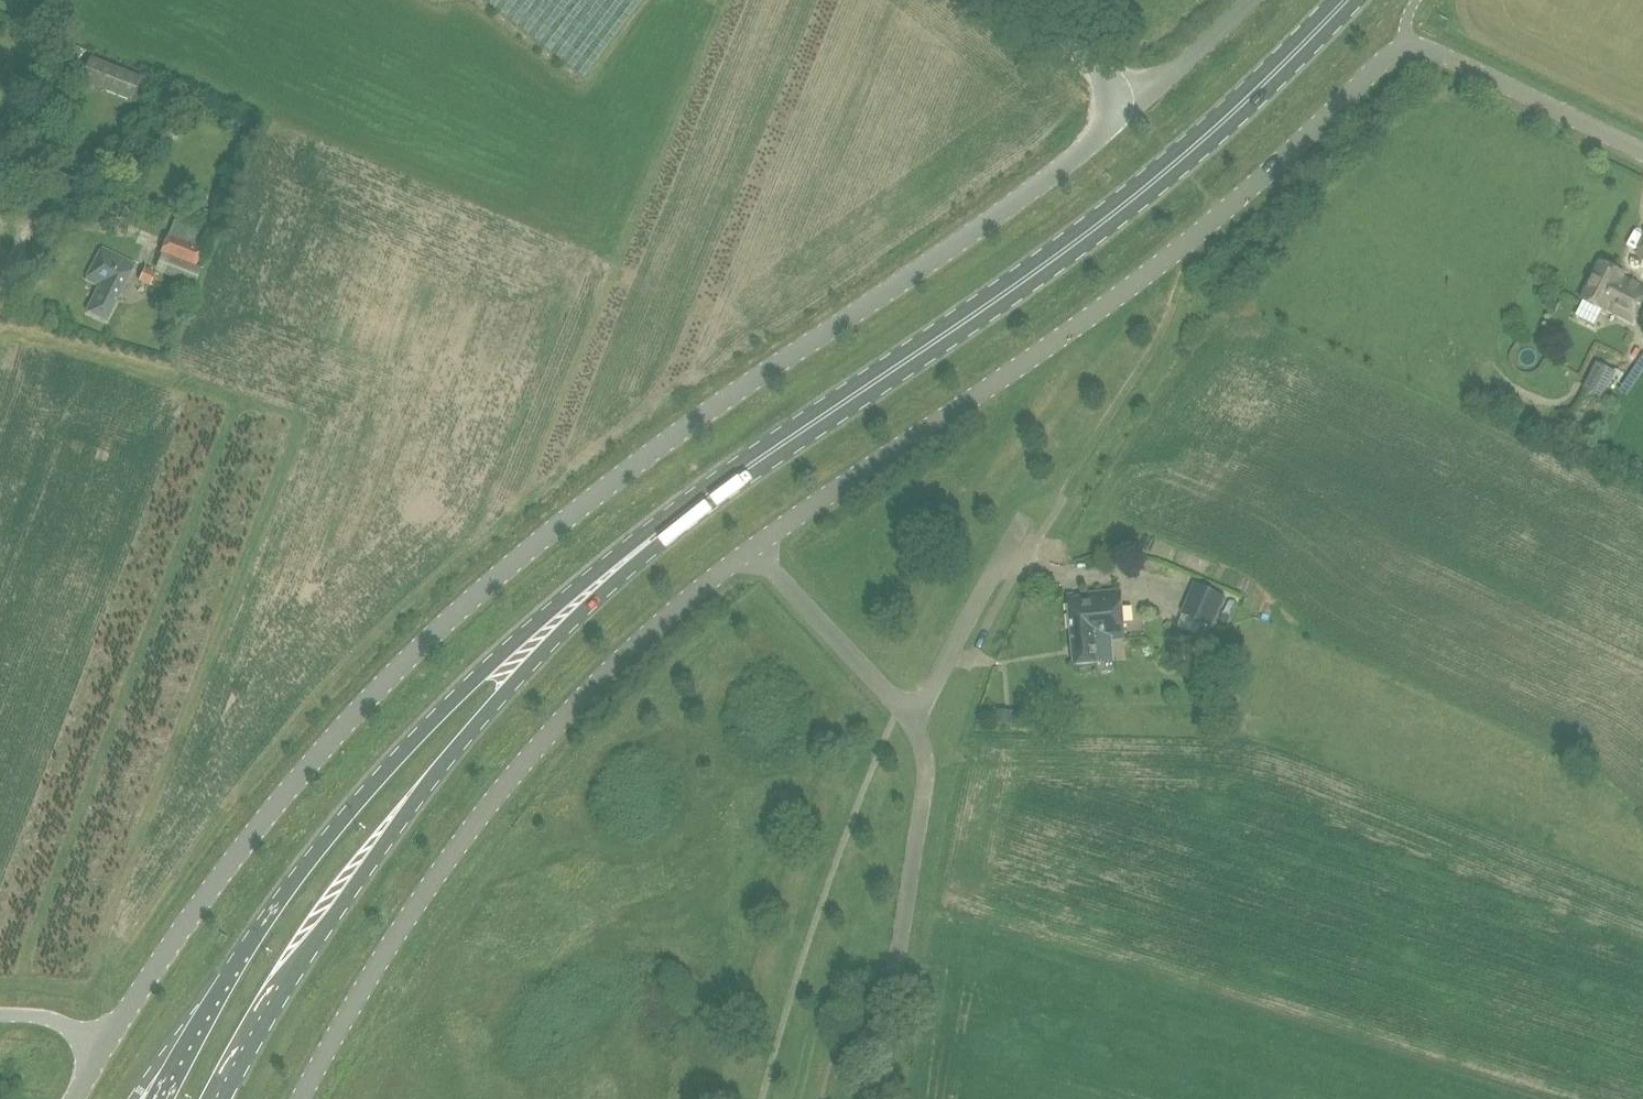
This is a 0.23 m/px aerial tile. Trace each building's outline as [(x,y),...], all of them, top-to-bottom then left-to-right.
[(523,33),(583,80),(585,78),(644,0),(481,0),(523,33)] [(79,81),(130,101),(140,77),(88,57),(79,81)] [(160,253),(196,266),(203,248),(168,236),(160,253)] [(100,285),(88,310),(108,320),(136,264),(103,247),(87,279),(100,285)] [(200,268),(196,266),(160,253),(155,271),(194,284),(200,268)] [(1623,276),(1625,273),(1601,261),(1582,299),(1605,311),(1607,308),(1634,322),(1642,305),(1642,287),(1623,276)] [(149,284),(155,271),(145,266),(139,280),(149,284)] [(1547,296),(1543,305),(1555,310),(1559,301),(1547,296)] [(1596,362),(1583,388),(1602,398),(1616,371),(1596,362)] [(1211,627),(1226,597),(1197,584),(1195,583),(1176,628),(1201,639),(1207,626),(1211,627)] [(1070,596),(1076,665),(1115,661),(1114,640),(1127,639),(1122,591),(1070,596)] [(999,721),(1005,722),(1008,709),(1002,708),(999,721)]
